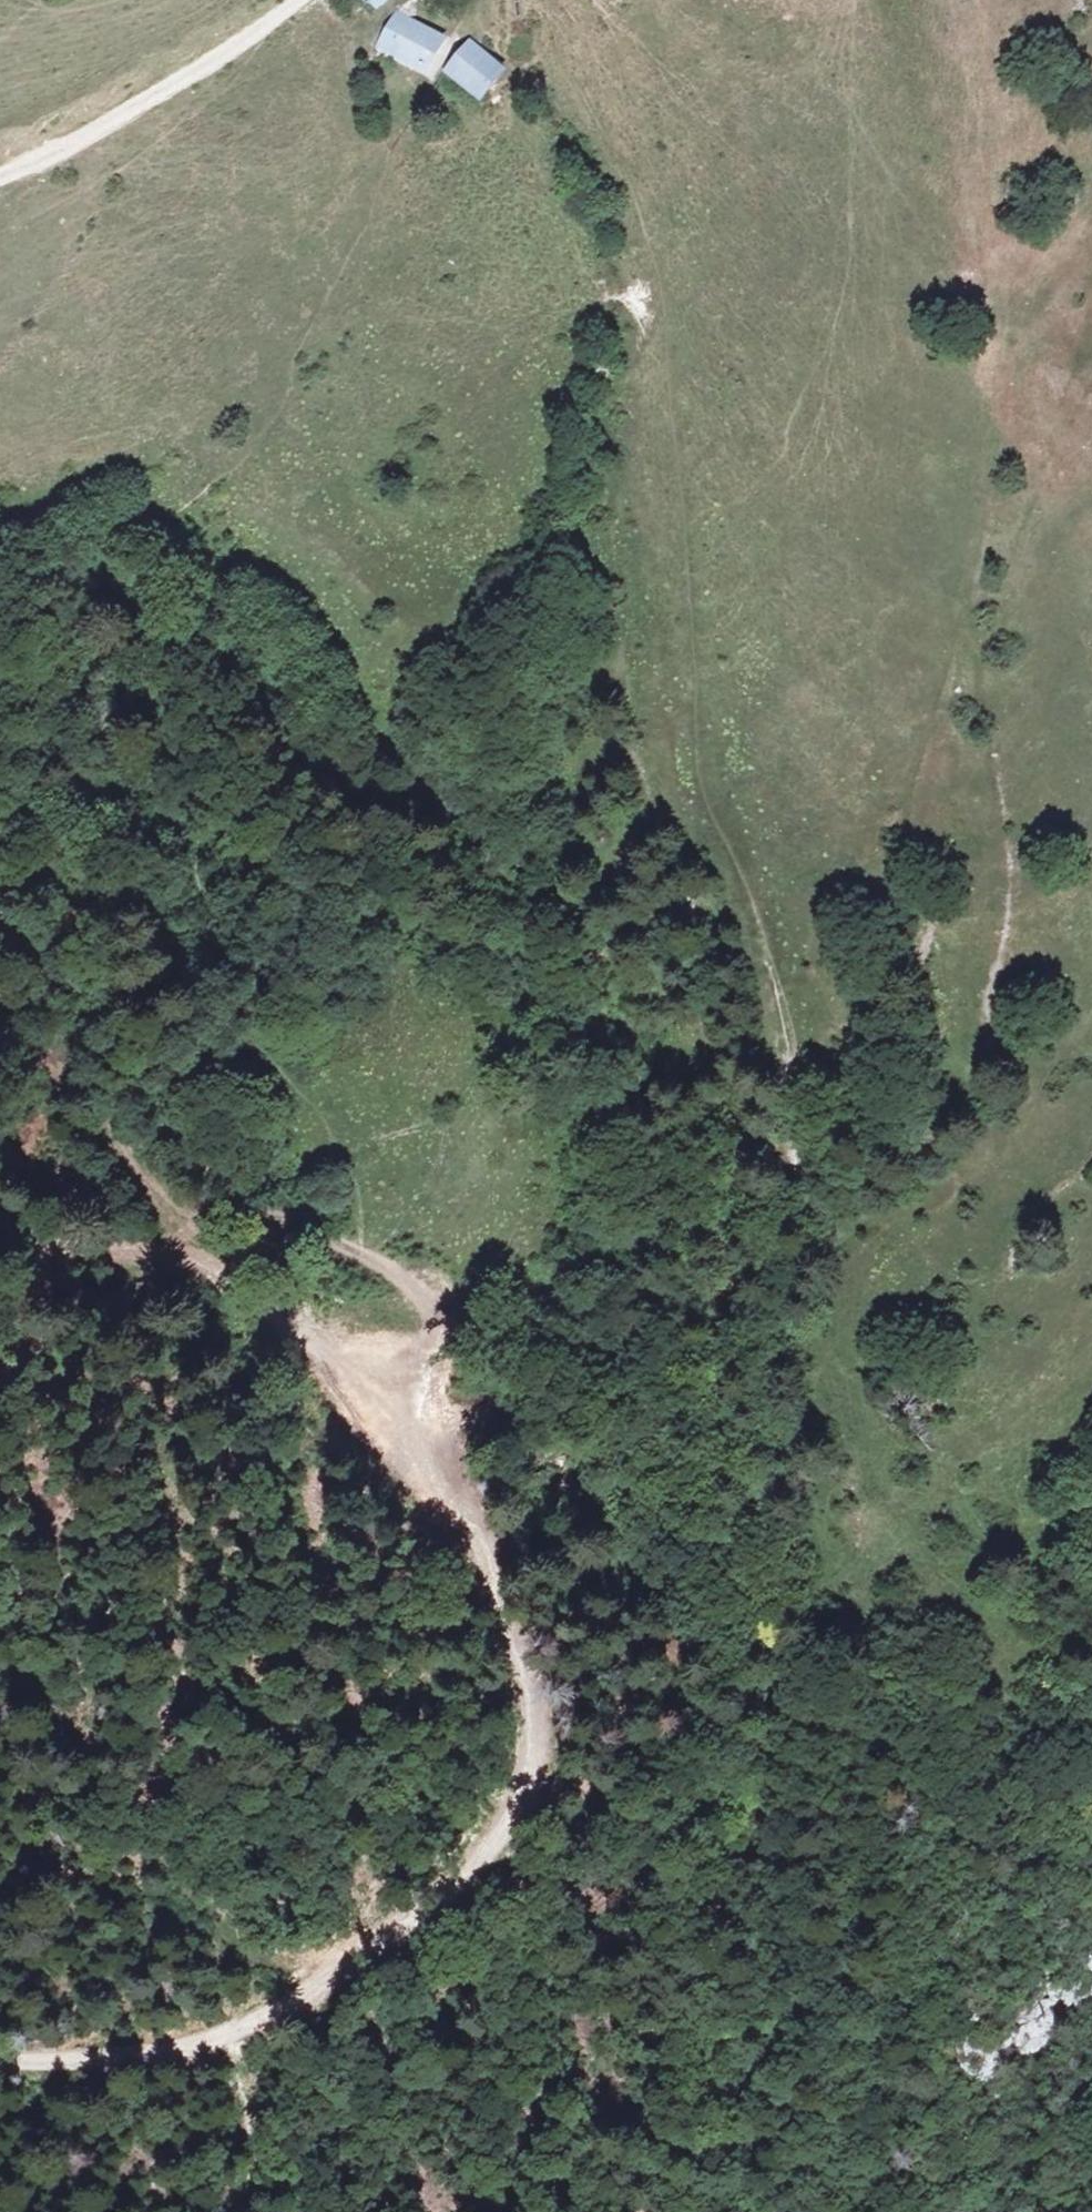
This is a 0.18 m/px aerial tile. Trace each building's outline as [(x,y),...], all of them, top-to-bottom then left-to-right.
[(395,13),(376,52),(431,80),(451,41),(395,13)] [(472,46),(451,77),(468,89),(488,103),(509,71),(489,58),(472,46)]
